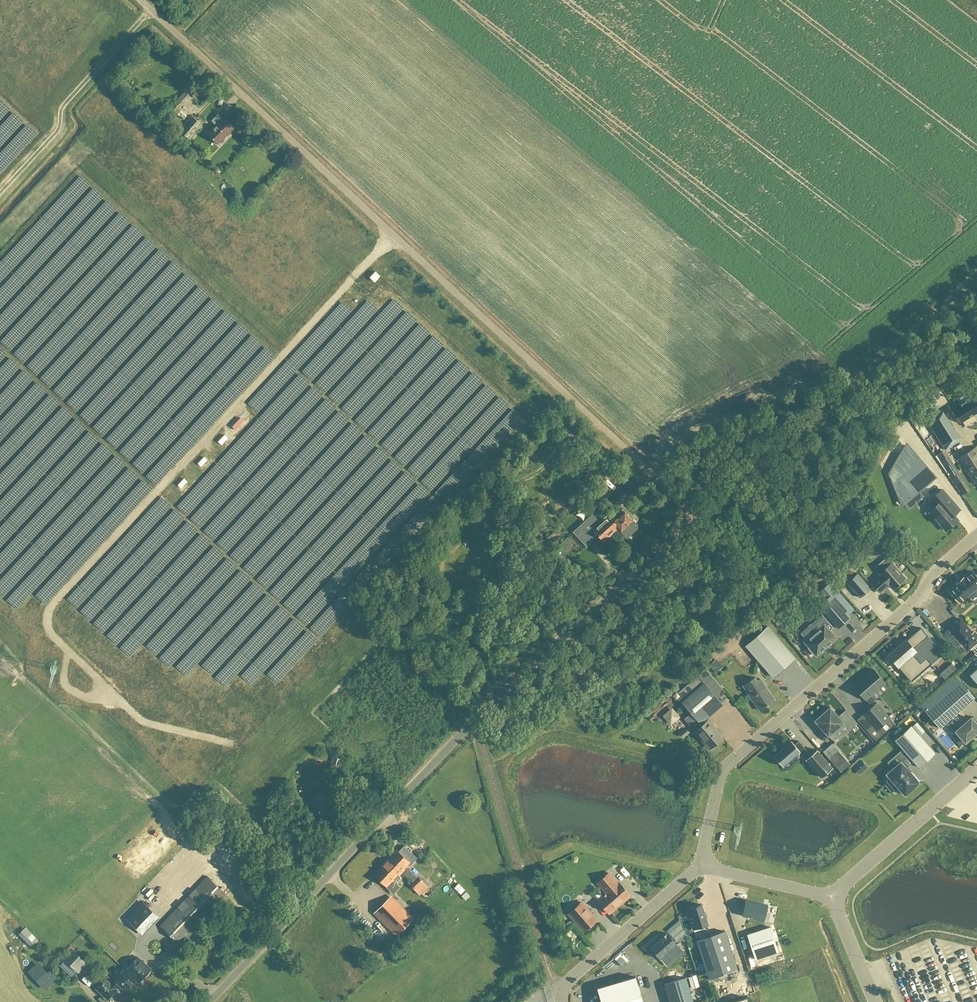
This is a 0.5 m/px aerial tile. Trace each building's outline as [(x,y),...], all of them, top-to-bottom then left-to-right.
[(190,94),(196,100),(204,91),(198,85),(190,94)] [(174,103),(179,107),(189,96),(184,91),(174,103)] [(218,144),(233,129),(223,118),(222,119),(218,114),(211,121),(216,125),(207,134),(218,144)] [(189,140),(202,126),(191,117),(179,131),(189,140)] [(380,277),(375,272),(370,278),(374,282),(380,277)] [(952,410),(952,411),(954,410),(961,423),(960,423),(960,424),(963,423),(962,422),(963,422),(966,426),(965,427),(966,428),(976,420),(976,419),(976,420),(974,415),(976,413),(976,401),(974,397),(976,396),(975,396),(973,397),(954,409),(952,410)] [(945,451),(961,441),(941,410),(926,420),(945,451)] [(227,439),(224,436),(218,442),(221,445),(227,439)] [(933,477),(906,446),(890,474),(902,504),(933,477)] [(976,482),(976,450),(975,448),(958,459),(973,484),(976,482)] [(207,461),(204,458),(198,464),(201,467),(207,461)] [(924,486),(928,490),(936,482),(932,478),(924,486)] [(187,483),(184,479),(178,486),(181,489),(187,483)] [(959,510),(942,490),(930,501),(935,507),(929,512),(931,515),(930,516),(936,523),(937,521),(946,531),(958,521),(953,516),(959,510)] [(609,525),(615,532),(618,529),(626,537),(636,528),(636,526),(624,513),(619,518),(617,516),(612,521),(607,516),(602,521),(607,526),(609,525)] [(607,526),(602,521),(599,523),(593,516),(574,532),(583,543),(589,537),(589,536),(594,531),(604,542),(615,532),(609,525),(607,526)] [(872,584),(880,593),(886,588),(885,587),(888,584),(893,590),(905,579),(891,564),(879,575),(881,576),(872,584)] [(846,567),(839,573),(847,583),(860,598),(870,589),(857,574),(855,576),(846,567)] [(950,591),(952,594),(952,595),(957,601),(958,601),(960,603),(968,597),(970,599),(969,600),(971,602),(971,601),(974,604),(976,602),(976,574),(975,576),(972,572),(964,579),(963,578),(957,583),(958,584),(950,591)] [(818,606),(838,629),(851,618),(848,615),(854,610),(829,583),(817,594),(823,601),(818,606)] [(836,639),(829,632),(833,628),(822,615),(815,621),(821,628),(804,643),(809,648),(807,649),(813,655),(814,654),(816,656),(836,639)] [(941,635),(961,657),(965,654),(967,655),(969,653),(967,651),(976,643),(976,636),(974,632),(972,634),(960,619),(948,629),(941,635)] [(745,647),(772,677),(794,657),(768,627),(745,647)] [(906,641),(889,656),(898,667),(911,682),(931,665),(943,654),(927,636),(921,629),(906,641)] [(972,651),(969,653),(967,655),(965,654),(961,657),(967,664),(976,656),(972,651)] [(956,670),(951,664),(939,674),(945,680),(956,670)] [(862,680),(854,687),(865,700),(866,699),(869,704),(874,700),(870,696),(884,683),(873,670),(865,677),(866,678),(862,681),(862,680)] [(807,681),(812,675),(808,672),(803,677),(807,681)] [(760,711),(774,701),(760,679),(756,682),(754,678),(743,686),(760,711)] [(691,714),(699,723),(701,726),(693,733),(699,740),(700,739),(709,749),(723,738),(705,717),(721,704),(704,683),(681,703),(691,714)] [(968,704),(955,689),(926,713),(939,729),(968,704)] [(875,705),(863,715),(871,724),(865,730),(875,742),(895,725),(877,704),(875,705)] [(836,737),(833,732),(843,724),(843,723),(830,709),(830,708),(829,708),(829,709),(815,721),(815,722),(828,736),(827,736),(828,737),(828,736),(832,741),(836,737)] [(699,723),(691,714),(685,719),(693,728),(699,723)] [(973,717),(956,732),(965,743),(976,732),(976,722),(973,717)] [(918,768),(935,753),(911,727),(895,741),(918,768)] [(685,729),(680,734),(683,738),(688,733),(685,729)] [(774,756),(774,757),(783,767),(783,766),(799,752),(803,756),(808,751),(799,741),(795,745),(791,741),(791,742),(774,757),(774,756)] [(861,747),(864,752),(872,748),(869,743),(861,747)] [(832,768),(817,751),(817,750),(806,760),(821,777),(821,778),(833,768),(832,768)] [(849,764),(838,751),(839,751),(838,751),(837,751),(829,758),(829,759),(840,772),(840,773),(841,772),(849,765),(850,765),(849,764)] [(342,761),(333,757),(328,771),(337,774),(342,761)] [(863,761),(855,768),(860,773),(868,766),(863,761)] [(901,764),(901,763),(900,763),(900,764),(888,774),(887,774),(887,775),(887,776),(888,776),(889,778),(885,782),(895,793),(899,789),(904,794),(904,795),(905,796),(906,795),(905,795),(918,784),(919,783),(918,782),(901,764)] [(322,816),(337,802),(324,787),(309,801),(322,816)] [(387,860),(384,863),(385,864),(374,875),(386,887),(391,881),(392,882),(401,873),(400,872),(409,863),(397,852),(388,861),(387,860)] [(619,883),(618,884),(609,874),(597,884),(607,894),(606,895),(605,894),(603,895),(604,896),(598,902),(609,914),(630,896),(619,883)] [(161,926),(180,944),(181,945),(227,896),(207,877),(161,926)] [(419,878),(411,886),(419,895),(427,888),(419,878)] [(361,898),(357,902),(367,915),(372,911),(361,898)] [(396,935),(411,919),(391,898),(375,914),(396,935)] [(768,906),(745,900),(742,916),(764,922),(768,906)] [(127,920),(141,933),(157,916),(143,903),(127,920)] [(597,921),(582,903),(568,915),(584,932),(597,921)] [(708,925),(701,905),(686,910),(693,930),(708,925)] [(778,952),(770,928),(747,935),(755,960),(778,952)] [(737,970),(725,932),(696,941),(709,979),(737,970)] [(643,948),(651,957),(655,954),(660,960),(677,945),(667,934),(661,939),(659,937),(657,935),(652,940),(643,948)] [(70,965),(78,956),(73,951),(65,960),(70,965)] [(136,981),(138,983),(144,976),(146,976),(149,973),(149,971),(150,970),(138,958),(126,970),(125,971),(136,981)] [(125,971),(126,970),(124,968),(113,979),(115,981),(111,985),(105,980),(96,989),(107,1000),(116,990),(114,988),(118,984),(126,992),(136,981),(125,971)] [(39,979),(45,987),(54,980),(47,972),(39,979)] [(597,988),(601,1001),(642,1001),(635,977),(597,988)] [(664,985),(669,1001),(691,1001),(693,1001),(685,978),(664,985)]
